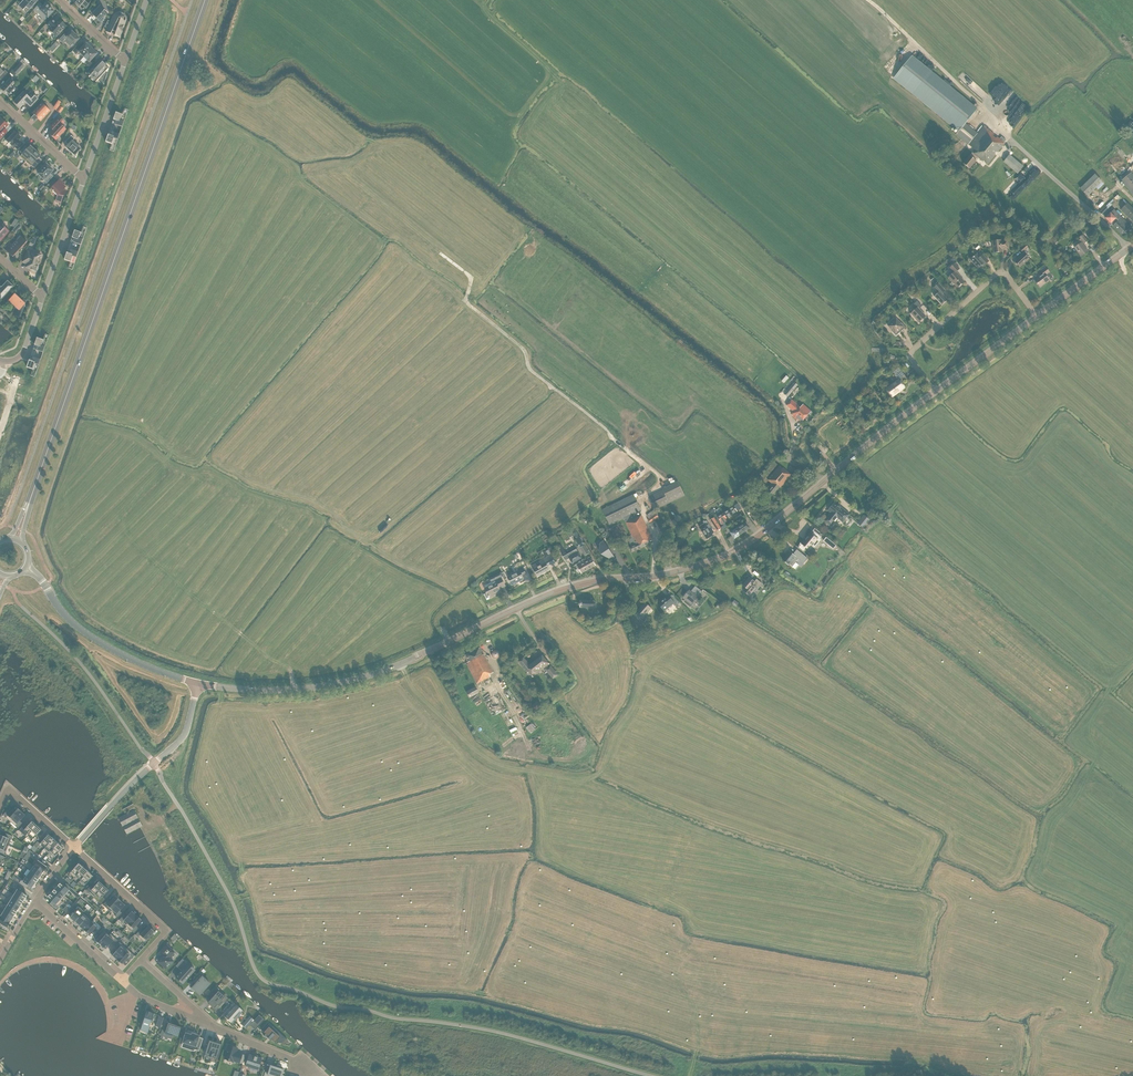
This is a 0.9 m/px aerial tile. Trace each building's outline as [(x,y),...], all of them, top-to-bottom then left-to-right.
[(21,2),(21,3),(18,6),(23,11),(26,7),(29,10),(38,0),(23,0),(21,2)] [(85,2),(86,0),(78,0),(75,3),(80,7),(82,5),(86,9),(89,5),(85,1),(85,2)] [(101,23),(104,20),(103,19),(107,15),(103,11),(105,10),(100,6),(101,5),(98,2),(92,9),(95,11),(92,14),(96,18),(101,23)] [(43,6),(40,4),(34,10),(37,13),(38,12),(45,19),(47,17),(48,17),(54,11),(50,8),(49,7),(45,4),(43,6)] [(120,18),(114,15),(106,31),(111,34),(112,30),(116,32),(114,35),(119,37),(122,30),(121,30),(123,27),(126,20),(126,19),(126,18),(125,18),(125,17),(124,17),(124,16),(123,16),(122,16),(121,16),(121,17),(120,17),(120,18)] [(55,23),(54,22),(55,21),(52,19),(47,25),(51,28),(49,30),(56,36),(66,26),(59,19),(55,23)] [(72,31),(67,36),(65,33),(59,40),(63,44),(65,42),(71,47),(74,44),(74,45),(80,39),(72,31)] [(56,41),(49,48),(52,51),(60,44),(56,41)] [(84,57),(92,48),(86,43),(82,48),(79,46),(74,52),(76,54),(79,52),(84,57)] [(92,48),(84,57),(87,60),(85,62),(89,66),(95,60),(93,58),(97,53),(92,48)] [(931,72),(932,70),(913,55),(893,77),(959,131),(956,134),(969,145),(975,150),(973,153),(972,153),(970,155),(963,163),(970,169),(976,160),(975,160),(977,157),(983,162),(984,161),(988,164),(996,155),(995,154),(997,151),(998,152),(1005,143),(1004,143),(1006,140),(1001,136),(1000,139),(997,137),(996,139),(992,136),(994,134),(984,126),(978,134),(965,124),(977,110),(950,88),(931,72)] [(108,68),(102,63),(103,62),(100,65),(97,62),(87,73),(87,74),(87,73),(90,76),(89,77),(91,75),(93,77),(93,78),(94,78),(97,81),(100,77),(104,81),(104,82),(107,73),(106,75),(104,73),(109,68),(108,68)] [(17,74),(24,67),(20,64),(13,71),(17,74)] [(1,80),(8,73),(5,70),(3,72),(0,69),(0,79),(1,80)] [(986,91),(965,74),(960,80),(981,97),(986,91)] [(12,94),(17,88),(13,84),(14,83),(9,79),(1,88),(5,93),(8,90),(12,94)] [(27,96),(23,92),(14,102),(20,108),(25,102),(30,107),(38,99),(31,93),(29,96),(28,95),(27,96)] [(40,121),(50,110),(41,102),(32,112),(34,115),(31,118),(35,122),(38,118),(40,121)] [(120,131),(121,131),(128,110),(124,108),(122,114),(116,112),(113,120),(116,121),(115,124),(122,127),(120,131)] [(58,142),(56,140),(66,129),(61,125),(64,122),(59,117),(51,126),(53,128),(53,129),(53,130),(49,134),(58,142)] [(7,132),(4,129),(8,125),(1,119),(0,120),(0,140),(7,132)] [(113,152),(121,131),(120,131),(119,134),(112,132),(111,136),(108,135),(105,142),(111,144),(109,150),(113,152)] [(18,149),(23,144),(18,140),(21,137),(15,132),(6,140),(12,146),(13,145),(18,149)] [(76,158),(78,152),(81,149),(72,141),(75,139),(71,135),(65,142),(68,145),(66,148),(76,157),(75,158),(76,158)] [(27,159),(35,151),(30,146),(31,146),(30,146),(28,148),(25,146),(20,152),(22,154),(27,159)] [(35,151),(27,159),(32,164),(31,165),(34,168),(41,161),(38,158),(41,155),(40,155),(35,151)] [(1018,173),(1023,166),(1009,155),(1004,162),(1018,173)] [(47,183),(53,176),(50,173),(53,170),(46,164),(38,173),(44,179),(43,180),(47,183)] [(1131,172),(1121,181),(1132,195),(1132,175),(1131,172)] [(1087,196),(1102,182),(1095,174),(1080,188),(1087,196)] [(66,191),(63,190),(66,187),(61,182),(62,181),(60,179),(51,188),(53,190),(52,190),(53,191),(58,195),(55,201),(60,203),(59,206),(60,206),(63,196),(64,196),(66,191)] [(1001,192),(1013,201),(1020,192),(1008,183),(1001,192)] [(1127,203),(1121,209),(1132,222),(1132,209),(1127,203)] [(1102,215),(1109,209),(1106,206),(1100,213),(1102,215)] [(1114,209),(1105,218),(1113,226),(1114,227),(1118,231),(1126,223),(1127,222),(1123,219),(1114,209)] [(1126,223),(1118,231),(1124,237),(1132,229),(1126,223)] [(0,226),(0,240),(1,241),(9,231),(5,227),(3,229),(0,226)] [(75,239),(73,242),(80,245),(79,248),(79,249),(87,228),(82,226),(80,232),(74,230),(72,238),(75,239)] [(1090,240),(1094,237),(1089,230),(1085,233),(1090,240)] [(1084,243),(1087,241),(1083,235),(1079,237),(1081,239),(1076,242),(1078,245),(1075,248),(1081,256),(1087,251),(1082,244),(1084,243)] [(18,251),(26,242),(21,237),(13,246),(10,243),(5,249),(3,247),(10,253),(15,248),(18,251)] [(1001,241),(1001,240),(992,241),(994,253),(1002,251),(1002,248),(1004,248),(1004,249),(1008,248),(1007,241),(1001,241)] [(1020,267),(1029,259),(1026,256),(1028,254),(1025,250),(1028,247),(1025,244),(1020,249),(1023,253),(1014,261),(1020,267)] [(68,268),(72,269),(79,249),(79,248),(78,252),(71,250),(69,253),(67,252),(64,260),(70,262),(68,268)] [(30,253),(28,251),(22,262),(29,265),(28,268),(31,269),(31,270),(32,271),(33,271),(34,272),(35,272),(36,271),(37,270),(38,270),(38,268),(38,267),(38,266),(41,255),(31,252),(30,253)] [(980,257),(977,254),(970,260),(978,268),(976,269),(977,270),(983,264),(984,265),(989,261),(983,255),(980,257)] [(957,287),(964,281),(958,275),(959,275),(956,272),(960,269),(955,263),(949,268),(954,273),(948,278),(952,282),(952,281),(957,287)] [(1040,287),(1049,280),(1046,276),(1050,273),(1046,267),(1041,271),(1043,274),(1035,280),(1040,287)] [(13,287),(8,281),(3,286),(0,287),(0,298),(1,299),(13,287)] [(941,305),(947,299),(942,294),(945,291),(939,283),(934,288),(938,293),(934,296),(941,305)] [(26,305),(15,294),(9,301),(17,308),(14,316),(21,318),(28,300),(27,300),(26,305)] [(919,323),(926,316),(919,309),(922,306),(917,301),(912,305),(916,309),(911,314),(919,323)] [(901,323),(896,318),(888,326),(893,331),(892,332),(896,336),(905,327),(901,323)] [(36,350),(43,352),(41,356),(42,356),(49,335),(45,334),(43,340),(37,338),(34,345),(37,346),(36,350)] [(35,377),(42,356),(41,356),(40,359),(33,357),(32,361),(29,360),(26,367),(32,369),(30,375),(35,377)] [(901,370),(899,368),(894,371),(896,374),(895,375),(899,380),(886,389),(892,397),(898,392),(897,391),(900,389),(900,390),(904,387),(902,383),(908,378),(902,370),(901,370)] [(788,396),(798,385),(795,382),(785,394),(788,396)] [(800,408),(798,406),(798,405),(791,399),(786,405),(793,411),(792,412),(794,414),(792,416),(797,420),(798,420),(801,423),(811,411),(803,404),(800,408)] [(759,486),(777,464),(774,461),(756,483),(759,486)] [(782,468),(779,466),(768,480),(771,483),(766,489),(768,491),(767,492),(772,496),(780,487),(781,487),(791,475),(783,468),(782,468)] [(655,510),(685,495),(678,481),(662,488),(663,490),(649,497),(655,510)] [(634,494),(602,509),(610,525),(624,519),(633,536),(628,538),(629,541),(631,545),(632,546),(630,547),(632,552),(650,544),(648,540),(653,538),(641,515),(638,517),(636,513),(641,511),(634,494)] [(826,522),(831,527),(838,518),(843,523),(846,520),(845,519),(847,517),(847,518),(850,515),(837,504),(835,503),(834,504),(832,507),(833,508),(830,512),(831,512),(826,518),(824,521),(826,522)] [(723,513),(727,518),(741,509),(737,504),(723,513)] [(651,523),(659,517),(654,510),(646,515),(649,519),(648,519),(651,523)] [(735,520),(742,516),(740,512),(733,516),(735,520)] [(726,519),(727,518),(723,513),(718,517),(723,524),(727,521),(726,519)] [(864,528),(870,520),(864,515),(857,523),(864,528)] [(709,524),(706,521),(705,522),(704,521),(703,522),(698,525),(700,528),(700,529),(707,539),(713,535),(712,534),(714,533),(709,524)] [(713,523),(712,523),(717,531),(721,528),(716,521),(713,523)] [(740,535),(750,528),(746,522),(731,533),(735,538),(739,535),(740,535)] [(800,542),(798,548),(800,549),(803,552),(806,547),(808,549),(810,546),(814,548),(820,541),(821,539),(820,539),(821,537),(814,532),(812,534),(811,533),(807,538),(806,537),(802,543),(800,542)] [(836,545),(826,537),(826,538),(824,541),(833,549),(836,545),(836,546),(836,545)] [(615,559),(616,559),(604,541),(599,544),(600,546),(599,551),(601,555),(613,561),(615,560),(615,559)] [(585,556),(589,553),(583,542),(578,545),(580,548),(585,556)] [(806,556),(800,551),(798,549),(795,553),(795,554),(794,555),(789,551),(782,560),(789,565),(789,564),(792,567),(799,559),(798,558),(800,556),(804,559),(806,556)] [(576,554),(574,550),(563,557),(565,560),(569,558),(572,564),(582,558),(579,552),(576,554)] [(551,556),(532,566),(538,576),(549,570),(548,567),(555,563),(551,556)] [(584,563),(588,569),(595,565),(592,559),(591,559),(590,557),(587,558),(588,559),(587,560),(587,561),(585,562),(584,563)] [(584,563),(585,562),(583,559),(579,562),(579,563),(575,565),(577,569),(579,568),(582,573),(588,569),(584,563)] [(512,585),(524,579),(522,576),(526,574),(522,567),(518,569),(520,571),(508,577),(512,585)] [(755,581),(750,577),(743,586),(746,588),(744,591),(749,596),(750,595),(749,595),(756,588),(754,587),(757,584),(760,587),(762,584),(757,579),(755,581)] [(490,598),(494,596),(493,594),(501,591),(500,589),(506,586),(501,578),(495,581),(484,586),(487,592),(484,594),(487,599),(489,597),(490,598)] [(698,598),(702,592),(695,586),(690,593),(688,592),(683,598),(686,600),(684,602),(690,606),(697,597),(698,598)] [(669,597),(667,595),(658,602),(665,610),(673,603),(674,605),(675,604),(678,602),(672,595),(669,597)] [(582,600),(581,600),(580,603),(580,605),(580,607),(581,607),(581,608),(581,607),(584,608),(587,608),(588,608),(590,608),(591,608),(593,608),(594,608),(596,606),(596,603),(594,601),(593,601),(591,601),(591,600),(590,600),(590,601),(588,600),(587,600),(585,600),(584,600),(582,600)] [(651,614),(654,611),(651,608),(645,602),(637,611),(641,614),(638,617),(644,622),(647,619),(644,616),(648,611),(651,614)] [(492,673),(480,647),(479,648),(474,650),(470,652),(470,653),(465,655),(464,656),(467,661),(468,660),(468,662),(467,662),(467,664),(476,684),(490,677),(489,674),(492,673)] [(497,650),(496,650),(495,650),(494,650),(494,651),(493,651),(492,652),(492,653),(491,654),(491,655),(492,656),(492,657),(493,658),(494,658),(494,659),(495,659),(496,659),(497,659),(498,658),(499,658),(499,657),(500,657),(500,656),(500,655),(500,654),(500,653),(500,652),(499,652),(499,651),(498,651),(497,650)] [(547,666),(549,664),(542,655),(530,665),(524,657),(518,661),(528,673),(529,672),(533,677),(543,669),(545,669),(546,670),(553,679),(558,675),(551,665),(548,667),(547,666)] [(469,698),(478,693),(475,687),(466,692),(469,698)] [(541,706),(547,701),(543,696),(538,701),(541,706)] [(538,701),(532,705),(536,710),(542,706),(541,706),(538,701)] [(531,733),(536,729),(531,724),(526,727),(531,733)] [(15,806),(15,807),(10,812),(7,810),(3,815),(10,821),(20,810),(20,809),(17,806),(16,807),(15,806)] [(25,815),(20,810),(10,821),(18,828),(22,823),(20,821),(25,815)] [(134,810),(118,818),(127,834),(142,826),(134,810)] [(37,826),(32,821),(26,828),(23,825),(19,830),(26,837),(28,836),(37,826)] [(165,823),(146,833),(152,843),(164,836),(165,838),(171,834),(165,823)] [(42,830),(37,826),(28,836),(32,840),(31,841),(34,844),(38,839),(36,836),(42,830)] [(0,835),(0,842),(8,845),(12,836),(6,833),(5,836),(0,835)] [(53,838),(48,834),(41,843),(45,847),(53,838)] [(58,843),(53,838),(45,847),(44,849),(49,853),(49,852),(58,843)] [(0,842),(0,853),(5,854),(8,845),(0,842)] [(63,847),(58,843),(49,852),(54,857),(63,847)] [(47,867),(38,860),(34,866),(43,872),(47,867)] [(79,863),(69,873),(74,878),(76,876),(84,867),(79,863)] [(43,872),(34,866),(30,871),(39,877),(43,872)] [(84,867),(76,876),(81,880),(88,872),(84,867)] [(39,877),(30,871),(26,876),(35,883),(39,877)] [(88,872),(81,880),(85,884),(93,876),(88,872)] [(172,872),(165,873),(167,880),(174,878),(172,872)] [(35,883),(26,876),(23,881),(32,888),(35,883)] [(93,897),(104,886),(99,881),(93,888),(90,885),(86,890),(93,897)] [(56,887),(65,895),(71,888),(66,883),(64,885),(61,883),(56,887)] [(104,886),(93,897),(101,904),(105,899),(103,897),(109,890),(104,886)] [(52,892),(61,900),(66,896),(65,895),(56,887),(52,892)] [(27,895),(17,889),(14,894),(24,900),(27,895)] [(61,900),(52,892),(47,897),(52,901),(50,904),(56,909),(62,901),(61,900)] [(24,900),(14,894),(11,900),(20,906),(24,900)] [(107,900),(103,905),(110,912),(112,910),(120,901),(115,896),(110,902),(107,900)] [(20,906),(11,900),(7,905),(17,911),(20,906)] [(120,901),(112,910),(117,914),(115,916),(118,918),(122,913),(120,911),(125,905),(120,901)] [(4,910),(14,916),(17,911),(7,905),(4,910)] [(70,917),(75,922),(82,913),(84,911),(79,907),(73,913),(70,917)] [(14,916),(4,910),(1,916),(10,922),(14,916)] [(126,917),(124,914),(124,915),(119,920),(127,926),(137,915),(136,915),(137,914),(133,911),(132,911),(126,917)] [(75,922),(79,926),(87,917),(82,913),(75,922)] [(1,916),(0,915),(0,927),(1,924),(7,928),(10,922),(1,916)] [(137,915),(127,926),(134,933),(139,928),(136,926),(141,920),(137,915)] [(84,930),(91,922),(87,917),(79,926),(84,930)] [(91,922),(84,930),(89,934),(96,926),(91,922)] [(154,931),(148,926),(143,932),(140,929),(136,935),(144,942),(154,931)] [(95,940),(100,945),(109,935),(105,930),(106,929),(103,927),(98,932),(101,934),(96,940),(95,940)] [(109,935),(100,945),(105,949),(111,943),(113,946),(113,945),(118,940),(110,934),(109,935)] [(112,955),(117,960),(127,949),(119,942),(115,947),(117,949),(112,955)] [(164,956),(158,961),(166,969),(170,964),(171,965),(173,962),(173,961),(169,957),(174,952),(167,945),(160,953),(164,956)] [(127,949),(117,960),(122,964),(127,958),(130,960),(134,955),(127,949)] [(193,971),(187,965),(176,977),(182,983),(193,971)] [(210,983),(202,976),(200,979),(198,977),(193,981),(196,983),(192,987),(200,994),(210,983)] [(210,1004),(214,1008),(218,1004),(219,1005),(222,1001),(223,1002),(226,998),(220,992),(221,991),(220,991),(220,992),(218,991),(215,994),(212,992),(213,992),(212,992),(208,997),(211,999),(208,1002),(209,1003),(209,1004),(210,1004)] [(242,1010),(236,1004),(225,1017),(231,1022),(242,1010)] [(154,1013),(147,1010),(140,1030),(147,1033),(151,1022),(152,1022),(154,1017),(153,1016),(154,1013)] [(257,1017),(252,1022),(257,1027),(262,1022),(257,1017)] [(254,1020),(252,1018),(250,1020),(248,1018),(242,1025),(246,1029),(254,1020)] [(287,1041),(288,1040),(272,1026),(271,1027),(268,1025),(269,1024),(270,1024),(269,1023),(267,1026),(262,1031),(265,1034),(264,1036),(268,1037),(268,1038),(270,1039),(270,1040),(271,1039),(275,1042),(276,1041),(284,1044),(284,1043),(287,1040),(287,1041)] [(178,1036),(181,1027),(176,1025),(175,1025),(175,1026),(168,1024),(168,1026),(164,1024),(161,1034),(165,1035),(165,1034),(172,1036),(173,1035),(178,1036)] [(186,1033),(183,1042),(191,1044),(189,1049),(194,1051),(194,1049),(199,1050),(202,1039),(198,1037),(199,1036),(195,1034),(195,1033),(195,1034),(192,1034),(192,1035),(186,1033)] [(216,1063),(222,1044),(209,1040),(203,1059),(216,1063)] [(237,1048),(228,1045),(224,1058),(233,1061),(239,1063),(242,1054),(236,1052),(237,1048)] [(249,1054),(245,1066),(258,1070),(262,1058),(249,1054)] [(270,1065),(268,1072),(265,1071),(264,1075),(268,1075),(270,1075),(281,1075),(283,1069),(270,1065)]
